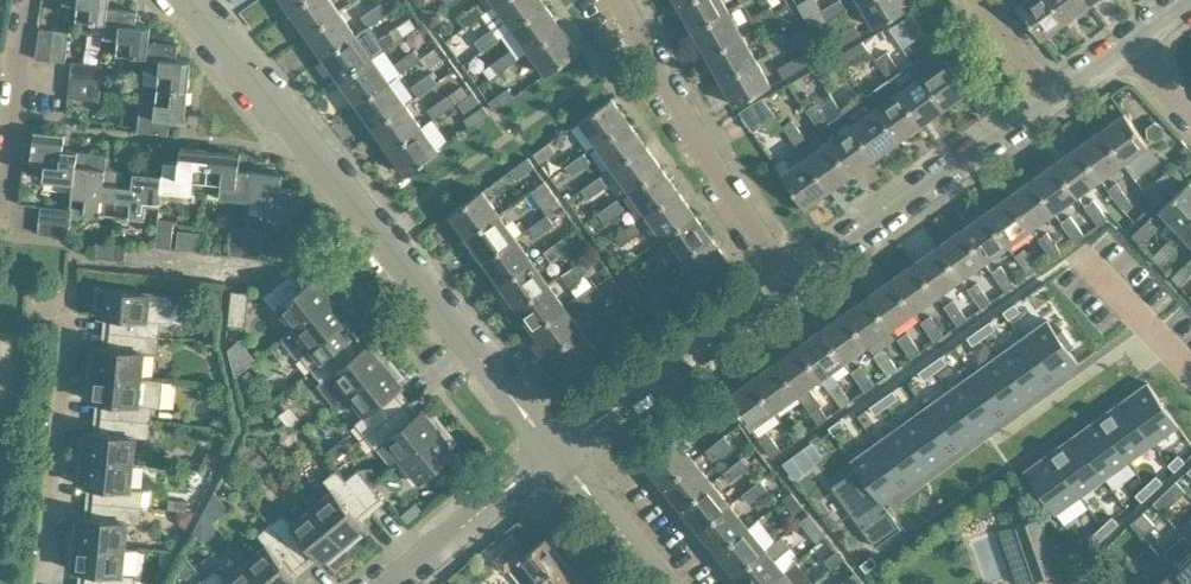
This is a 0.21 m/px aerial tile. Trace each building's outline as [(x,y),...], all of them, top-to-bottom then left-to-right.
[(109,0),(64,0),(64,2),(79,4),(77,18),(106,21),(108,6),(109,0)] [(292,11),(307,0),(284,0),(292,11)] [(333,0),(307,0),(292,11),(309,34),(341,11),(333,0)] [(545,5),(542,0),(503,0),(497,4),(513,27),(545,5)] [(724,0),(688,0),(679,5),(693,30),(730,9),(724,0)] [(848,7),(843,0),(837,0),(823,8),(818,0),(803,0),(798,3),(811,26),(848,7)] [(906,0),(861,0),(860,1),(874,26),(909,6),(906,0)] [(1050,0),(1025,0),(1018,5),(1041,38),(1065,21),(1050,0)] [(1086,0),(1050,0),(1065,21),(1088,4),(1086,0)] [(369,24),(389,11),(382,1),(362,15),(369,24)] [(465,25),(485,11),(478,2),(459,16),(465,25)] [(757,26),(777,14),(771,4),(751,16),(757,26)] [(530,51),(562,28),(545,5),(513,27),(530,51)] [(149,40),(150,40),(151,25),(136,24),(138,9),(108,6),(106,21),(104,36),(119,38),(118,51),(103,49),(103,51),(147,56),(149,40)] [(707,54),(744,34),(730,9),(693,30),(707,54)] [(357,34),(341,11),(309,34),(325,57),(357,34)] [(903,48),(927,31),(913,12),(904,18),(889,28),(903,48)] [(841,44),(862,32),(856,22),(836,34),(841,44)] [(405,33),(399,24),(379,38),(385,47),(405,33)] [(482,48),(501,35),(494,25),(475,39),(482,48)] [(51,60),(54,29),(39,28),(36,58),(51,60)] [(547,74),(579,52),(562,28),(530,51),(547,74)] [(65,62),(69,32),(69,31),(54,29),(51,60),(65,62)] [(770,51),(791,39),(785,29),(765,41),(770,51)] [(374,57),(357,34),(325,57),(342,80),(374,57)] [(758,59),(744,34),(707,54),(721,79),(758,59)] [(189,89),(192,59),(177,58),(179,43),(150,40),(149,40),(147,56),(145,71),(160,72),(158,86),(189,89)] [(869,50),(863,40),(838,54),(846,66),(869,50)] [(402,70),(421,56),(414,47),(395,61),(402,70)] [(499,71),(518,58),(511,48),(492,62),(499,71)] [(968,89),(944,56),(939,48),(915,65),(944,106),(968,89)] [(887,52),(876,60),(897,90),(921,123),(944,106),(915,65),(913,62),(900,70),(887,52)] [(785,76),(805,64),(800,54),(779,66),(785,76)] [(390,81),(374,57),(342,80),(359,103),(390,81)] [(772,84),(758,59),(721,79),(736,105),(772,84)] [(101,80),(103,64),(72,61),(70,76),(101,80)] [(825,66),(816,72),(824,85),(833,78),(825,66)] [(418,94),(438,80),(431,71),(412,84),(418,94)] [(99,99),(101,80),(70,76),(68,95),(99,99)] [(407,104),(390,81),(359,103),(375,127),(407,104)] [(496,109),(515,95),(509,85),(489,99),(496,109)] [(186,120),(189,89),(158,86),(157,100),(142,98),(140,128),(169,131),(170,118),(186,120)] [(465,111),(481,100),(473,89),(457,101),(465,111)] [(921,123),(897,90),(874,106),(898,139),(921,123)] [(864,92),(841,108),(842,110),(875,156),(898,139),(874,106),(864,92)] [(435,117),(454,103),(447,94),(428,108),(435,117)] [(777,114),(764,96),(749,105),(739,111),(751,132),(777,114)] [(596,144),(628,121),(611,98),(579,121),(596,144)] [(851,172),(875,156),(842,110),(829,120),(815,101),(806,108),(819,127),(828,139),(851,172)] [(423,127),(407,104),(375,127),(392,150),(423,127)] [(471,127),(490,113),(484,104),(465,118),(471,127)] [(1157,159),(1124,113),(1101,130),(1124,162),(1134,175),(1157,159)] [(807,137),(793,117),(783,124),(797,144),(807,137)] [(613,167),(645,144),(628,121),(596,144),(613,167)] [(440,151),(423,127),(392,150),(409,174),(440,151)] [(77,165),(79,150),(64,148),(66,134),(35,130),(30,175),(32,176),(33,161),(46,163),(45,177),(74,180),(75,181),(77,165)] [(1124,162),(1101,130),(1077,147),(1100,179),(1124,162)] [(540,160),(560,147),(554,138),(534,152),(540,160)] [(851,172),(828,139),(805,156),(828,189),(851,172)] [(662,167),(645,144),(613,167),(630,191),(662,167)] [(206,195),(211,150),(181,147),(180,162),(165,161),(163,174),(164,174),(162,190),(163,191),(206,195)] [(1100,179),(1077,147),(1054,163),(1077,195),(1100,179)] [(74,180),(71,208),(73,208),(73,210),(116,215),(119,184),(121,170),(107,168),(108,155),(109,155),(110,154),(97,152),(79,150),(77,165),(75,181),(74,180)] [(250,200),(253,170),(240,168),(241,154),(211,150),(206,195),(250,200)] [(572,174),(592,160),(585,151),(566,164),(572,174)] [(516,178),(536,164),(529,155),(510,169),(516,178)] [(828,189),(805,156),(781,173),(804,206),(828,189)] [(1077,195),(1054,163),(1031,180),(1054,212),(1077,195)] [(646,214),(678,191),(662,167),(630,191),(646,214)] [(293,219),(297,188),(282,187),(284,173),(253,170),(250,200),(265,202),(264,216),(293,219)] [(1176,181),(1182,175),(1177,170),(1171,175),(1176,181)] [(162,205),(163,191),(162,190),(164,174),(163,174),(135,171),(133,186),(119,184),(116,215),(145,218),(147,204),(162,205)] [(589,197),(608,183),(601,174),(582,188),(589,197)] [(1175,184),(1168,174),(1146,192),(1154,204),(1175,184)] [(546,179),(530,190),(546,214),(548,212),(562,202),(555,193),(546,179)] [(1054,212),(1031,180),(1007,196),(1030,228),(1054,212)] [(1132,199),(1118,181),(1109,187),(1122,207),(1132,199)] [(1190,220),(1190,183),(1189,181),(1160,209),(1180,230),(1190,220)] [(501,213),(484,190),(484,189),(451,213),(468,236),(501,213)] [(663,237),(695,214),(678,191),(646,214),(663,237)] [(1030,228),(1007,196),(984,213),(1007,245),(1030,228)] [(606,220),(625,206),(618,197),(599,211),(606,220)] [(1109,217),(1095,197),(1085,204),(1099,224),(1109,217)] [(71,223),(73,210),(73,208),(71,208),(42,205),(40,219),(71,223)] [(535,236),(555,222),(548,212),(546,214),(529,226),(535,236)] [(517,236),(501,213),(468,236),(485,260),(517,236)] [(1007,245),(984,213),(961,229),(984,262),(1007,245)] [(712,237),(695,214),(663,237),(680,260),(712,237)] [(1085,233),(1071,214),(1062,221),(1076,240),(1085,233)] [(1141,242),(1158,225),(1150,217),(1133,233),(1141,242)] [(170,248),(173,220),(158,218),(155,246),(170,248)] [(70,237),(71,223),(40,219),(39,233),(70,237)] [(622,243),(641,230),(634,220),(616,234),(622,243)] [(1180,230),(1190,241),(1190,220),(1180,230)] [(243,256),(246,228),(232,226),(229,254),(243,256)] [(260,257),(263,230),(246,228),(243,256),(260,257)] [(984,262),(961,229),(938,246),(961,278),(984,262)] [(1062,250),(1048,230),(1039,237),(1053,257),(1062,250)] [(534,259),(517,236),(485,260),(501,283),(534,259)] [(552,259),(571,245),(565,236),(545,249),(552,259)] [(697,284),(729,260),(712,237),(680,260),(697,284)] [(1161,263),(1178,247),(1170,238),(1153,255),(1161,263)] [(126,261),(128,245),(97,241),(96,257),(126,261)] [(961,278),(938,246),(914,263),(937,295),(961,278)] [(1025,248),(1016,254),(1028,273),(1037,267),(1025,248)] [(1172,275),(1180,284),(1190,274),(1190,257),(1172,275)] [(550,283),(534,259),(501,283),(518,306),(550,283)] [(568,282),(588,269),(581,259),(562,273),(568,282)] [(914,311),(937,295),(914,263),(891,279),(914,311)] [(1015,283),(1002,264),(993,270),(1006,289),(1015,283)] [(297,326),(338,293),(325,278),(321,281),(316,275),(303,286),(292,273),(265,294),(276,308),(280,305),(297,326)] [(914,311),(891,279),(868,296),(891,328),(914,311)] [(992,299),(978,280),(969,287),(983,306),(992,299)] [(585,305),(604,292),(597,282),(578,295),(585,305)] [(567,306),(550,283),(518,306),(534,329),(567,306)] [(170,322),(173,293),(104,286),(104,287),(99,286),(97,307),(102,307),(101,315),(113,316),(111,330),(106,329),(106,330),(161,336),(163,321),(170,322)] [(208,288),(205,319),(221,320),(224,289),(208,288)] [(247,327),(250,292),(232,290),(229,325),(247,327)] [(651,315),(671,301),(664,292),(645,306),(651,315)] [(351,337),(342,325),(351,318),(346,312),(350,309),(338,293),(297,326),(283,337),(299,358),(302,356),(313,369),(351,337)] [(1026,294),(1015,302),(1020,310),(1032,301),(1026,294)] [(891,328),(868,296),(845,312),(868,345),(891,328)] [(968,316),(955,297),(945,304),(958,323),(968,316)] [(583,329),(567,306),(534,329),(551,352),(583,329)] [(626,333),(646,319),(639,309),(620,323),(626,333)] [(868,345),(845,312),(821,329),(844,361),(868,345)] [(945,333),(931,313),(922,320),(936,340),(945,333)] [(1048,319),(1023,337),(1053,380),(1078,362),(1069,349),(1074,345),(1062,328),(1057,332),(1048,319)] [(991,320),(979,328),(985,336),(996,327),(991,320)] [(979,328),(967,336),(973,344),(985,336),(979,328)] [(600,353),(583,329),(551,352),(568,376),(600,353)] [(844,361),(821,329),(798,345),(821,378),(844,361)] [(143,377),(143,376),(145,351),(160,352),(161,336),(106,330),(106,331),(111,332),(110,346),(98,345),(97,352),(92,352),(90,372),(143,377)] [(922,349),(908,330),(899,337),(912,356),(922,349)] [(351,394),(392,360),(379,344),(375,348),(370,342),(361,349),(351,337),(313,369),(320,378),(317,381),(336,405),(340,402),(351,394)] [(1023,337),(998,355),(1029,397),(1053,380),(1023,337)] [(821,378),(798,345),(775,362),(798,394),(800,393),(819,422),(829,416),(809,387),(821,378)] [(885,347),(876,353),(889,373),(899,366),(885,347)] [(942,354),(930,362),(936,370),(947,362),(942,354)] [(998,355),(974,372),(1005,415),(1029,397),(998,355)] [(396,392),(405,385),(400,379),(404,375),(392,360),(351,394),(367,413),(356,422),(367,435),(405,403),(396,392)] [(798,394),(775,362),(752,379),(775,411),(798,394)] [(930,362),(919,371),(924,378),(936,370),(930,362)] [(876,382),(862,363),(853,370),(866,389),(876,382)] [(162,407),(165,379),(165,378),(143,376),(143,377),(90,372),(88,392),(94,392),(93,400),(104,401),(103,415),(98,415),(153,421),(154,406),(162,407)] [(974,372),(950,390),(980,432),(1005,415),(974,372)] [(775,411),(752,379),(728,396),(751,428),(775,411)] [(839,380),(830,386),(843,406),(853,399),(839,380)] [(1148,382),(1123,400),(1154,443),(1179,425),(1148,382)] [(893,389),(882,397),(887,405),(899,397),(893,389)] [(950,390),(925,407),(956,450),(980,432),(950,390)] [(882,397),(870,406),(876,413),(887,405),(882,397)] [(711,423),(729,408),(722,400),(705,414),(711,423)] [(1123,400),(1098,417),(1129,460),(1154,443),(1123,400)] [(393,468),(445,426),(433,411),(429,414),(424,408),(415,415),(405,403),(367,435),(377,448),(388,439),(404,459),(393,468)] [(925,407),(901,424),(932,467),(956,450),(925,407)] [(806,432),(792,413),(783,420),(797,439),(806,432)] [(134,461),(137,436),(151,437),(153,421),(98,415),(98,416),(103,417),(101,431),(90,430),(89,437),(84,437),(82,457),(149,463),(134,461)] [(1098,417),(1074,435),(1105,478),(1129,460),(1098,417)] [(841,418),(829,426),(835,434),(846,426),(841,418)] [(901,424),(877,442),(907,485),(932,467),(901,424)] [(422,481),(459,451),(454,445),(458,442),(445,426),(393,468),(394,469),(405,460),(422,481)] [(782,449),(769,430),(760,436),(773,455),(782,449)] [(714,457),(732,442),(725,433),(707,448),(714,457)] [(1074,435),(1050,452),(1081,495),(1105,478),(1074,435)] [(696,459),(677,437),(645,462),(664,485),(696,459)] [(877,442),(851,460),(857,468),(858,467),(883,502),(907,485),(877,442)] [(336,444),(324,453),(331,462),(343,453),(336,444)] [(1050,452),(1024,470),(1055,513),(1081,495),(1050,452)] [(1179,454),(1169,464),(1175,471),(1185,461),(1179,454)] [(732,479),(750,464),(743,456),(725,470),(732,479)] [(132,488),(134,463),(149,464),(149,463),(82,457),(80,477),(85,477),(85,485),(96,486),(94,500),(89,500),(144,506),(146,489),(132,488)] [(714,481),(696,459),(664,485),(682,507),(714,481)] [(857,468),(832,485),(875,546),(902,527),(883,502),(858,467),(857,468)] [(346,479),(347,479),(338,468),(325,479),(334,490),(314,506),(305,495),(304,496),(347,547),(362,534),(359,530),(365,525),(358,517),(369,508),(372,512),(373,511),(346,479)] [(347,479),(346,479),(369,507),(370,507),(381,497),(382,496),(359,469),(347,479)] [(1157,475),(1146,484),(1153,491),(1163,482),(1157,475)] [(220,476),(208,492),(220,500),(231,483),(220,476)] [(750,501),(768,487),(761,478),(743,493),(750,501)] [(1164,510),(1187,489),(1177,479),(1154,500),(1164,510)] [(732,503),(714,481),(682,507),(700,529),(732,503)] [(1146,484),(1136,494),(1142,501),(1153,491),(1146,484)] [(805,505),(792,490),(783,497),(796,513),(805,505)] [(347,547),(304,496),(313,507),(293,523),(284,512),(271,523),(307,566),(307,565),(304,561),(315,552),(322,561),(328,556),(332,560),(347,547)] [(144,506),(89,500),(89,501),(94,502),(93,516),(82,515),(81,522),(75,522),(73,542),(140,548),(126,546),(129,521),(143,522),(144,506)] [(749,525),(732,503),(700,529),(718,552),(750,526),(749,525)] [(196,511),(176,509),(176,516),(180,524),(187,527),(196,511)] [(203,540),(219,527),(205,510),(194,530),(203,540)] [(1143,534),(1155,523),(1144,510),(1131,521),(1143,534)] [(828,534),(810,512),(801,519),(819,542),(828,534)] [(1042,512),(998,528),(1018,583),(1061,568),(1042,512)] [(1112,515),(1102,525),(1108,532),(1119,522),(1112,515)] [(778,540),(777,538),(759,517),(749,525),(750,526),(718,552),(736,574),(778,540)] [(303,562),(306,566),(307,566),(271,523),(259,533),(268,544),(248,561),(239,550),(267,583),(294,583),(299,580),(292,571),(303,562)] [(1102,525),(1091,535),(1098,542),(1108,532),(1102,525)] [(1185,533),(1163,553),(1190,581),(1190,540),(1185,533)] [(736,574),(744,583),(768,583),(786,570),(775,557),(791,545),(783,535),(778,540),(736,574)] [(564,559),(546,537),(527,553),(511,567),(525,583),(534,583),(564,559)] [(511,567),(527,553),(517,540),(496,558),(506,571),(511,567)] [(126,548),(140,549),(140,548),(73,542),(72,562),(77,562),(76,570),(87,571),(86,583),(137,583),(138,574),(124,573),(126,548)] [(1150,544),(1142,552),(1151,561),(1150,563),(1163,577),(1156,583),(1188,583),(1150,544)] [(838,548),(807,573),(815,582),(845,557),(838,548)] [(239,550),(238,551),(247,561),(228,578),(218,567),(206,577),(211,583),(267,583),(239,550)] [(197,567),(184,552),(175,571),(188,577),(197,567)] [(872,555),(861,564),(867,571),(878,562),(872,555)] [(581,581),(564,559),(534,583),(577,583),(581,581)] [(768,583),(813,583),(815,582),(807,573),(796,561),(786,570),(768,583)] [(1098,572),(1088,562),(1070,578),(1075,583),(1085,583),(1098,572)]
